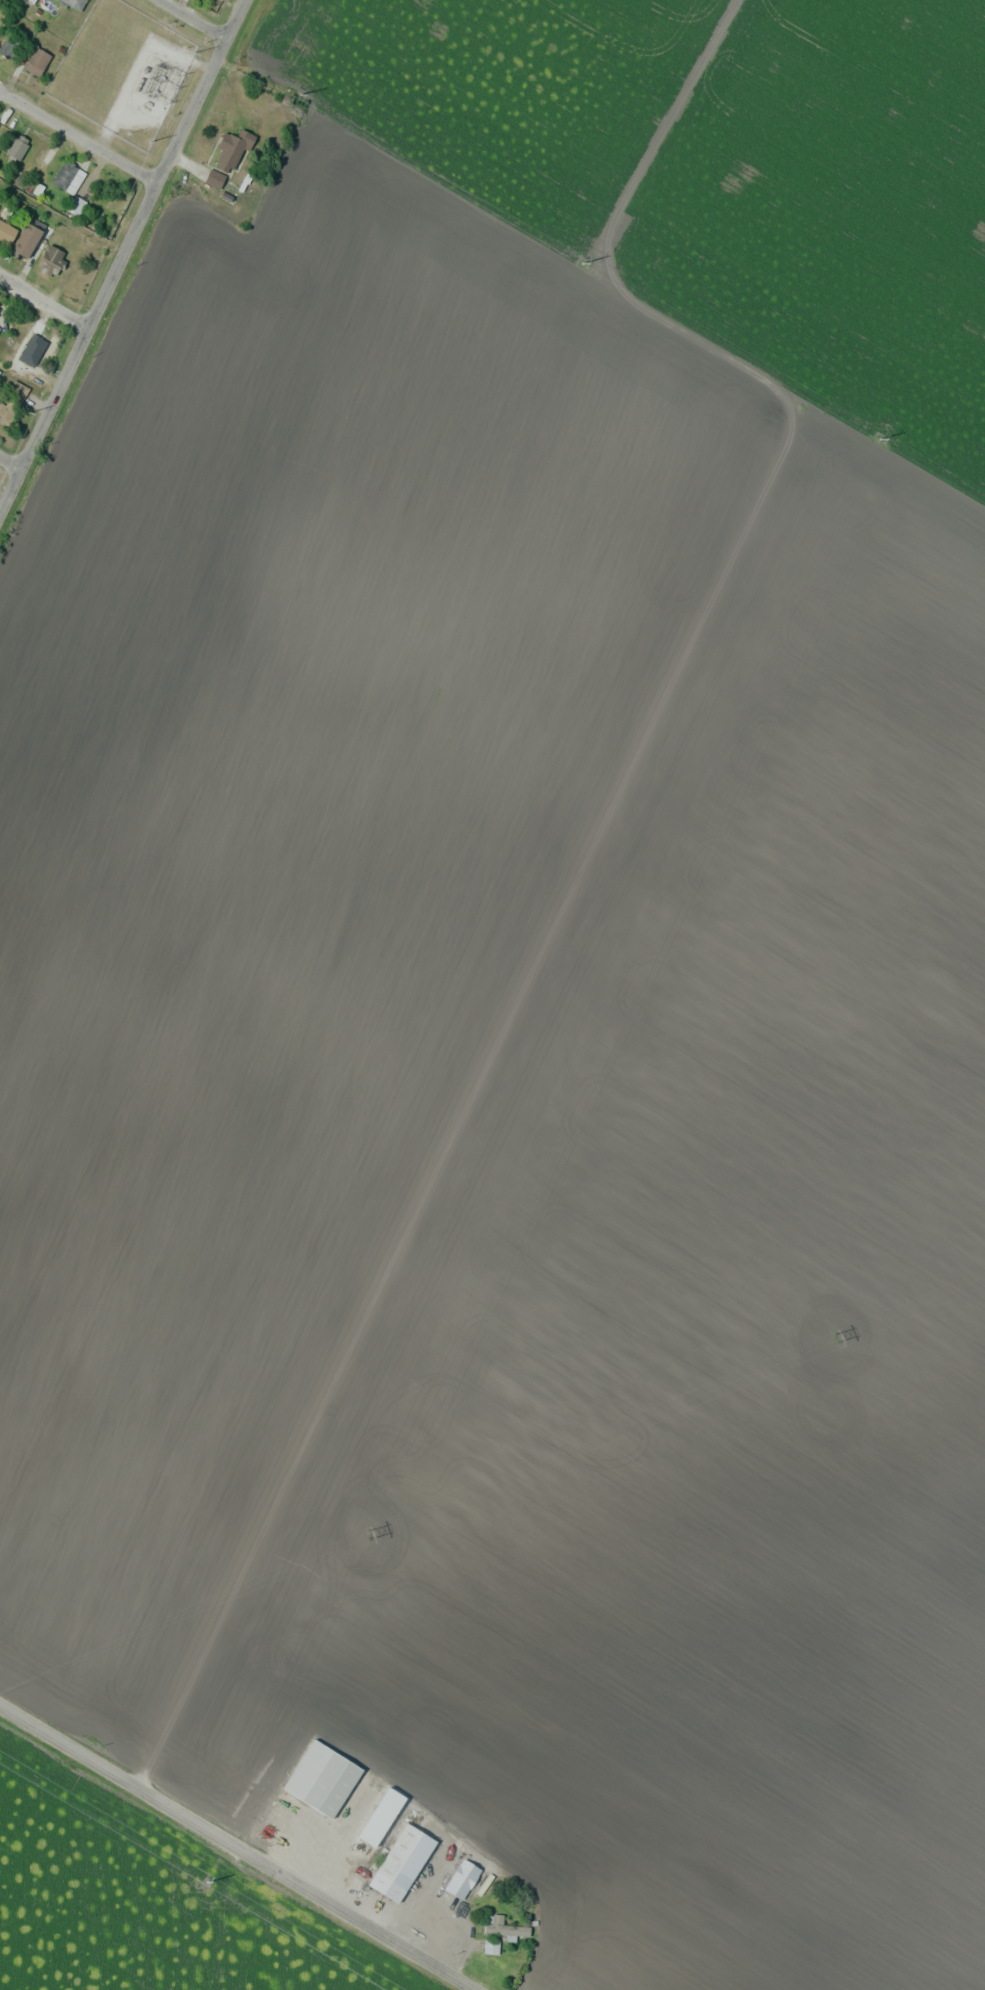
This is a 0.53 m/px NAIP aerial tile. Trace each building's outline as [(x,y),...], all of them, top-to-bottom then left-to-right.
[(79,12),(87,0),(60,0),(79,12)] [(12,36),(0,48),(0,52),(8,60),(22,47),(12,36)] [(21,67),(38,78),(51,56),(34,45),(21,67)] [(252,135),(232,125),(215,160),(235,170),(252,135)] [(19,160),(30,140),(17,132),(6,152),(19,160)] [(86,171),(64,158),(51,181),(73,194),(86,171)] [(52,227),(31,215),(12,250),(27,259),(36,243),(42,246),(52,227)] [(0,218),(0,240),(7,245),(17,229),(0,218)] [(70,279),(78,265),(61,255),(64,251),(52,244),(41,261),(70,279)] [(56,344),(31,329),(21,347),(46,361),(56,344)] [(363,1767),(311,1738),(282,1789),(334,1818),(363,1767)] [(376,1825),(371,1821),(363,1831),(368,1835),(376,1825)] [(436,1840),(406,1821),(368,1884),(399,1903),(436,1840)] [(498,1954),(498,1936),(528,1937),(529,1923),(485,1922),(484,1953),(498,1954)]
